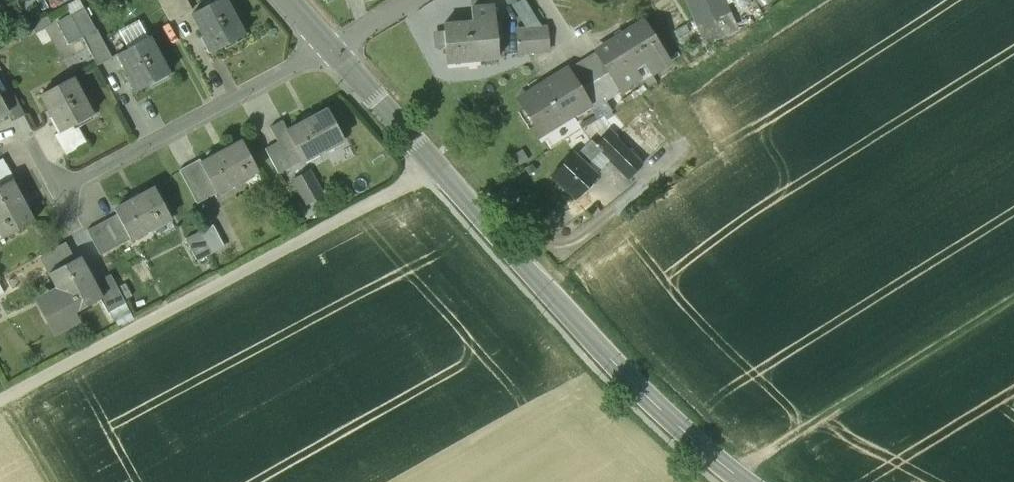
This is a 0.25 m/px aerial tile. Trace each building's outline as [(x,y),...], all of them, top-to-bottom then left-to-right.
[(186,0),(157,0),(169,22),(191,10),(186,0)] [(191,14),(204,38),(200,40),(209,55),(242,38),(222,0),(218,0),(191,14)] [(697,24),(727,11),(722,0),(686,0),(697,24)] [(495,7),(473,9),(474,22),(445,25),(448,63),(499,59),(495,7)] [(83,10),(70,17),(80,37),(96,66),(110,58),(97,33),(96,34),(83,10)] [(70,17),(56,25),(66,45),(80,37),(70,17)] [(128,49),(118,54),(138,92),(168,76),(148,38),(139,22),(119,32),(128,49)] [(642,22),(597,51),(597,52),(610,72),(620,90),(640,77),(636,72),(647,66),(652,73),(668,63),(642,22)] [(546,27),(515,29),(517,53),(549,51),(546,27)] [(610,72),(597,52),(593,54),(606,75),(610,72)] [(606,75),(593,54),(582,61),(594,82),(606,75)] [(594,82),(582,61),(567,71),(587,105),(590,110),(606,100),(594,82)] [(566,70),(520,99),(540,133),(587,105),(567,71),(566,70)] [(606,75),(594,82),(606,100),(616,94),(615,93),(620,90),(610,72),(606,75)] [(72,79),(41,96),(53,117),(49,119),(57,135),(74,126),(92,116),(72,79)] [(12,92),(0,98),(0,100),(7,114),(18,133),(30,127),(12,92)] [(343,140),(327,111),(287,133),(286,133),(291,142),(302,162),(343,140)] [(638,115),(614,138),(640,166),(665,140),(638,115)] [(287,133),(281,121),(269,128),(277,142),(280,147),(291,142),(286,133),(287,133)] [(57,135),(54,137),(65,157),(85,146),(74,126),(57,135)] [(614,138),(607,131),(594,146),(600,151),(628,178),(640,166),(614,138)] [(589,141),(576,156),(573,153),(550,177),(573,199),(596,175),(586,166),(600,151),(594,146),(589,141)] [(302,162),(291,142),(280,147),(277,142),(264,149),(278,175),(302,162)] [(241,143),(201,165),(216,194),(257,172),(241,143)] [(0,161),(0,188),(10,183),(13,181),(2,160),(0,161)] [(201,165),(199,162),(180,172),(197,204),(216,194),(201,165)] [(320,197),(309,176),(295,183),(306,204),(320,197)] [(1,239),(31,223),(10,183),(0,188),(0,236),(1,239)] [(154,189),(114,211),(115,213),(130,240),(170,218),(154,189)] [(115,213),(85,229),(99,256),(130,240),(115,213)] [(223,248),(213,227),(199,234),(210,255),(223,248)] [(210,255),(199,234),(185,241),(196,262),(210,255)] [(66,243),(40,257),(49,275),(75,261),(66,243)] [(75,261),(49,275),(58,290),(43,298),(50,310),(43,314),(54,332),(76,320),(73,315),(99,300),(101,300),(92,285),(78,259),(75,261)] [(125,304),(110,275),(92,285),(101,300),(99,300),(106,314),(125,304)]
